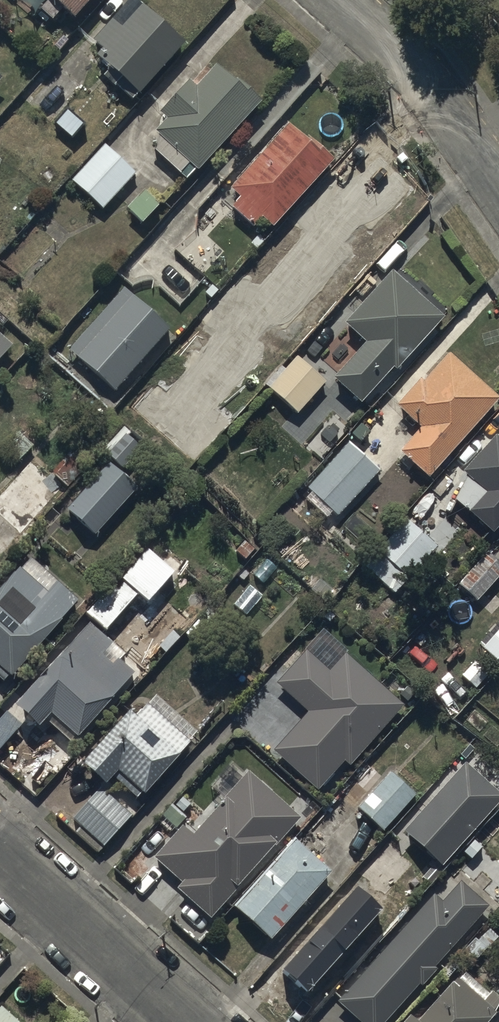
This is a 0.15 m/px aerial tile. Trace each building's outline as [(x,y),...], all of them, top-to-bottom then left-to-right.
[(51,4),(40,16),(52,27),(63,16),(72,24),(94,0),(46,0),(51,4)] [(132,4),(92,49),(102,58),(96,64),(138,102),(184,52),(132,4)] [(233,90),(216,74),(197,95),(188,87),(158,121),(165,128),(155,139),(162,145),(153,155),(187,185),(195,176),(198,179),(261,110),(236,87),(233,90)] [(330,167),(287,131),(230,198),(240,206),(232,215),(255,234),(262,226),(272,235),(330,167)] [(105,150),(72,185),(102,213),(135,178),(105,150)] [(157,210),(143,198),(126,217),(141,229),(157,210)] [(443,322),(393,278),(347,330),(367,348),(336,383),(364,407),(394,373),(396,375),(443,322)] [(125,289),(68,350),(111,391),(168,330),(125,289)] [(11,352),(0,342),(0,364),(11,352)] [(421,435),(399,460),(428,485),(496,406),(446,362),(424,388),(421,386),(397,414),(421,435)] [(296,363),(269,393),(304,426),(326,402),(318,395),(324,389),(296,363)] [(498,436),(494,434),(463,469),(486,489),(468,508),(492,530),(498,522),(498,436)] [(125,440),(107,459),(122,473),(139,454),(125,440)] [(349,449),(324,474),(349,498),(374,473),(349,449)] [(0,496),(0,515),(20,534),(60,489),(30,462),(0,496)] [(108,469),(66,515),(95,542),(137,496),(108,469)] [(401,525),(362,568),(394,598),(436,553),(434,550),(437,547),(423,534),(417,540),(401,525)] [(20,568),(18,567),(0,588),(0,677),(3,679),(7,675),(9,677),(76,600),(69,594),(73,589),(33,554),(20,568)] [(88,620),(106,636),(138,602),(147,612),(175,582),(170,578),(174,574),(156,557),(151,562),(146,557),(119,585),(124,590),(119,595),(116,591),(88,620)] [(457,589),(475,606),(498,580),(498,566),(490,558),(488,560),(486,558),(457,589)] [(112,649),(89,629),(14,716),(38,737),(50,723),(78,747),(135,680),(118,665),(112,671),(101,662),(112,649)] [(277,690),(307,717),(271,757),(316,797),(343,767),(350,772),(404,712),(346,660),(330,678),(307,657),(277,690)] [(198,737),(156,701),(148,711),(147,710),(135,724),(129,719),(80,774),(104,795),(113,785),(135,805),(140,800),(143,803),(190,750),(188,748),(198,737)] [(0,719),(0,754),(22,729),(4,714),(0,719)] [(406,833),(442,864),(498,799),(498,793),(466,765),(406,833)] [(160,914),(178,895),(211,925),(300,824),(248,778),(224,806),(226,807),(193,844),(182,834),(177,839),(132,889),(160,914)] [(414,802),(390,778),(356,814),(381,838),(414,802)] [(130,823),(101,796),(72,826),(80,833),(75,837),(97,858),(130,823)] [(331,881),(294,849),(233,916),(269,949),(331,881)] [(432,902),(335,1009),(349,1021),(389,1021),(417,991),(420,993),(435,976),(432,974),(487,912),(460,887),(440,909),(432,902)] [(357,888),(283,973),(307,994),(381,909),(357,888)] [(496,1021),(491,1018),(498,1009),(498,1003),(490,995),(480,1008),(456,985),(422,1021),(495,1021),(496,1021)] [(20,1016),(2,1000),(0,1002),(0,1021),(15,1021),(20,1016)]
